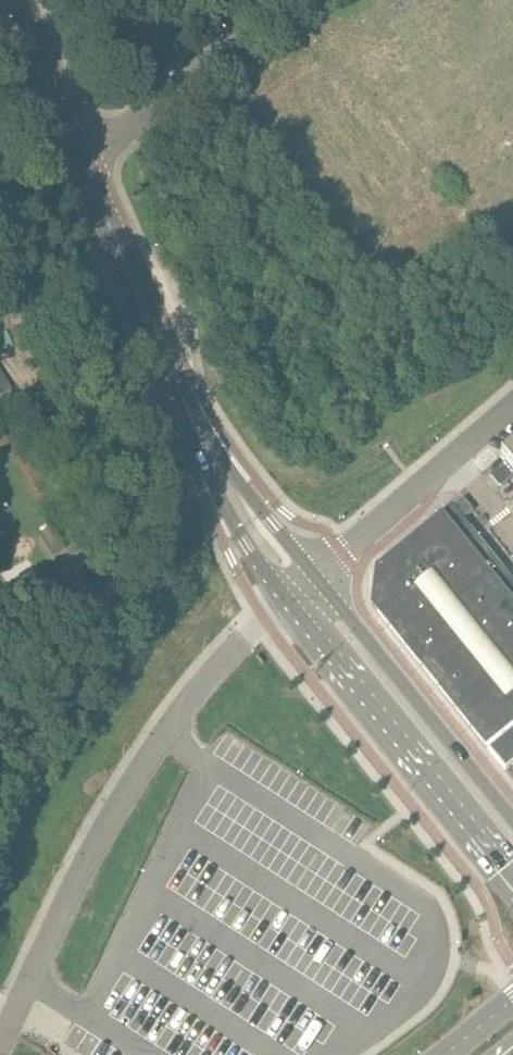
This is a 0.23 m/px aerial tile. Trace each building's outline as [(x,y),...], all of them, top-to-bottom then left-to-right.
[(12,391),(0,371),(0,398),(12,391)] [(499,459),(512,475),(512,447),(499,459)] [(512,727),(512,583),(462,520),(473,512),(463,499),(442,516),(441,515),(376,569),(372,605),(487,748),(512,727)] [(79,595),(98,585),(89,569),(70,579),(79,595)]
